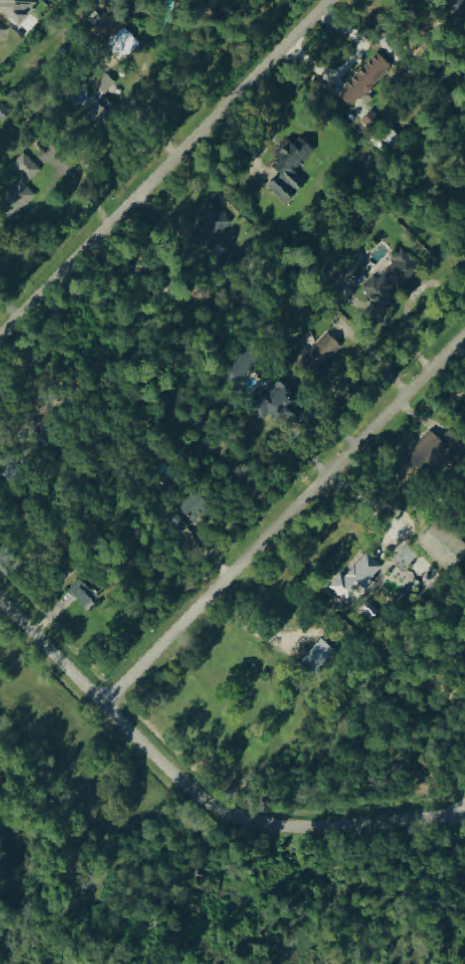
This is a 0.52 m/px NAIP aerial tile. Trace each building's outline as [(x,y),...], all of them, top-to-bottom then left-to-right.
[(42,8),(33,0),(0,0),(0,10),(22,30),(42,8)] [(455,11),(464,21),(464,1),(455,11)] [(340,97),(352,110),(363,100),(364,101),(396,71),(383,57),(340,97)] [(109,98),(120,88),(109,77),(98,88),(109,98)] [(119,108),(104,101),(96,120),(111,126),(119,108)] [(15,115),(5,103),(0,108),(0,129),(15,115)] [(373,134),(384,124),(374,114),(364,123),(373,134)] [(289,208),(310,186),(298,174),(318,152),(302,137),(281,158),(283,160),(275,168),(284,177),(271,190),(289,208)] [(28,188),(43,172),(26,155),(13,169),(22,177),(4,196),(22,213),(37,197),(28,188)] [(214,245),(234,226),(214,204),(202,214),(207,220),(199,228),(214,245)] [(368,294),(386,312),(425,271),(405,251),(396,261),(398,263),(368,294)] [(308,361),(321,373),(344,349),(331,336),(308,361)] [(254,350),(226,377),(237,388),(265,361),(254,350)] [(295,431),(313,409),(301,399),(306,392),(287,377),(264,406),(295,431)] [(429,433),(417,460),(439,469),(444,459),(451,462),(458,446),(459,446),(463,438),(450,433),(447,440),(429,433)] [(464,563),(464,542),(443,522),(420,546),(453,576),(464,563)] [(335,591),(354,610),(380,585),(376,582),(387,570),(371,554),(335,591)] [(91,612),(104,600),(87,580),(73,593),(91,612)] [(339,654),(325,640),(302,664),(317,677),(339,654)]
